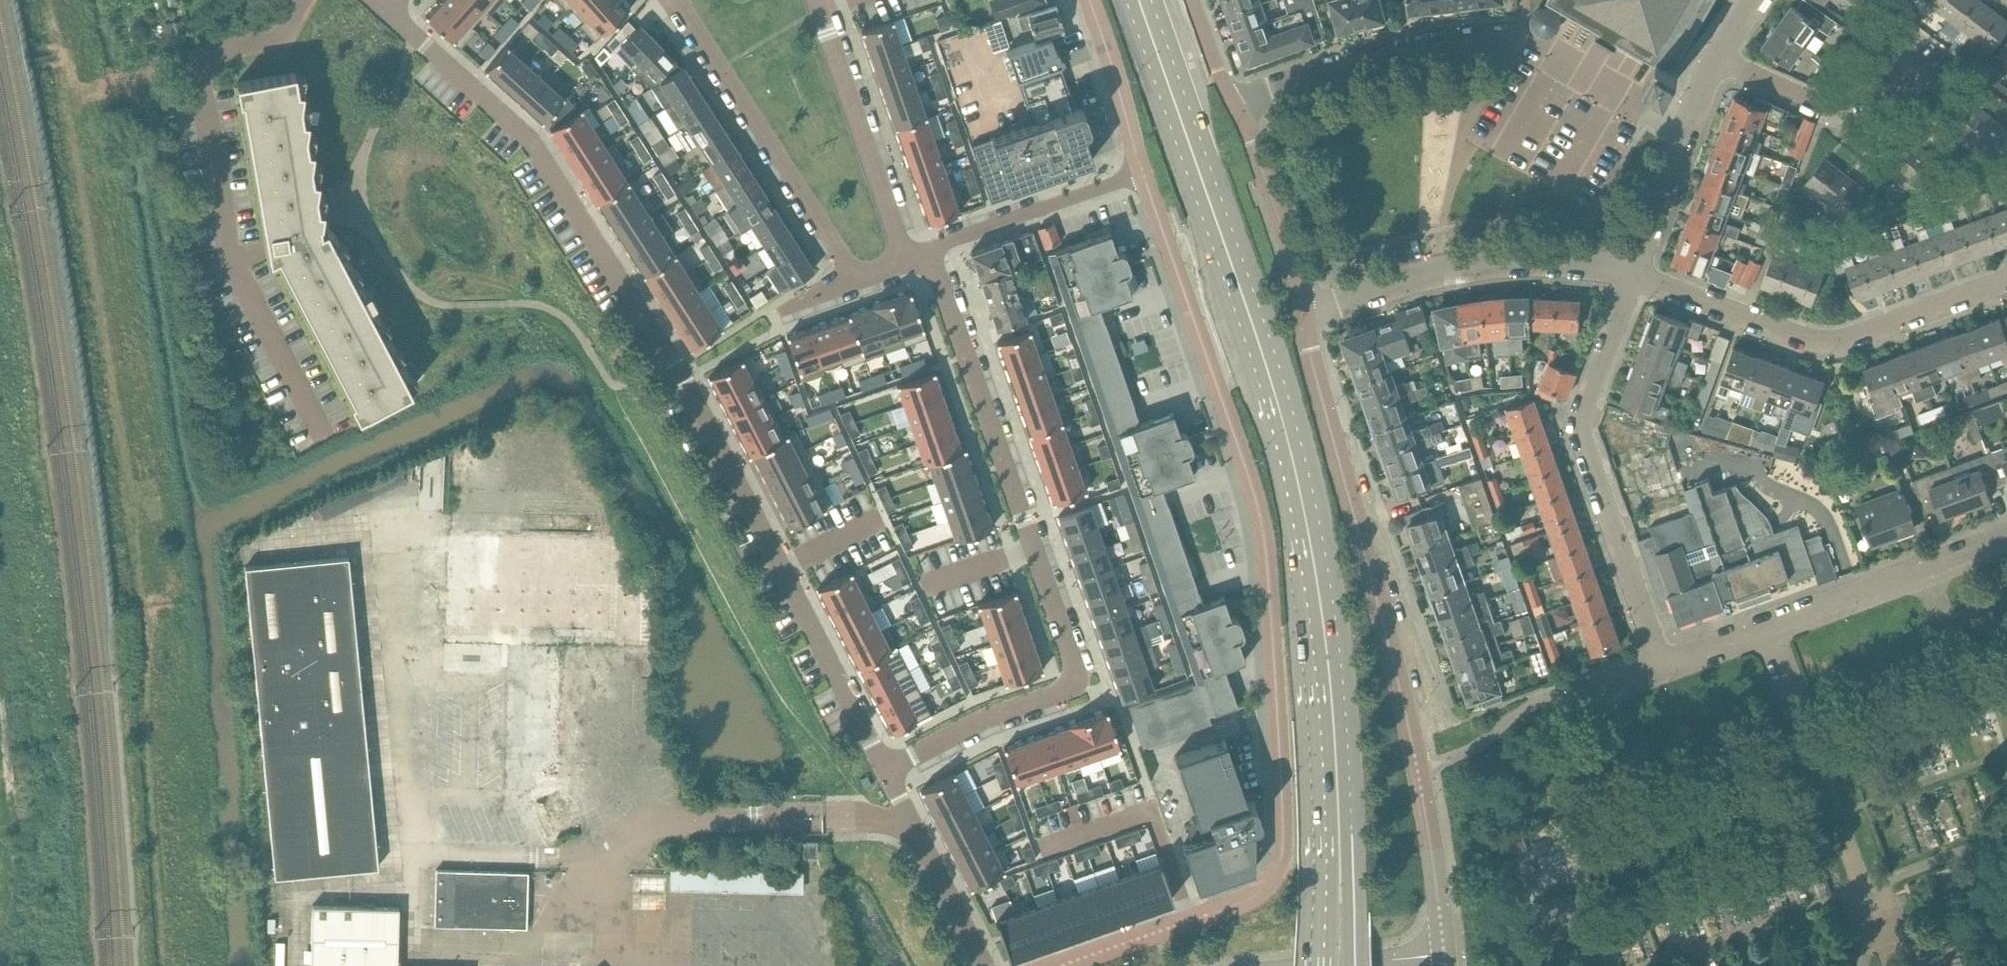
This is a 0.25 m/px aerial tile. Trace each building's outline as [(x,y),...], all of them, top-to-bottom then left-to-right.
[(472,27),(441,0),(439,0),(425,16),(460,47),(476,30),(472,26),(472,27)] [(472,27),(472,26),(486,12),(486,11),(474,0),(441,0),(472,27)] [(486,11),(486,12),(489,15),(502,0),(474,0),(486,11)] [(539,1),(538,0),(526,0),(523,4),(530,11),(539,1)] [(567,11),(570,7),(577,0),(557,0),(567,11)] [(583,22),(607,0),(577,0),(570,7),(583,21),(583,22)] [(579,24),(594,41),(630,8),(623,0),(607,0),(583,22),(583,21),(579,24)] [(996,19),(1045,2),(1044,0),(989,0),(996,19)] [(1262,0),(1222,0),(1223,2),(1226,3),(1229,12),(1262,0)] [(1268,21),(1264,9),(1279,4),(1277,0),(1262,0),(1229,12),(1236,32),(1267,21),(1268,21)] [(1289,13),(1295,11),(1300,26),(1291,29),(1297,45),(1298,48),(1327,38),(1315,4),(1314,0),(1284,0),(1289,13)] [(1362,25),(1355,0),(1331,0),(1339,31),(1341,31),(1342,34),(1353,31),(1352,28),(1362,25)] [(1362,25),(1371,23),(1372,26),(1384,23),(1383,19),(1385,19),(1380,0),(1355,0),(1362,25)] [(1433,10),(1432,0),(1407,0),(1409,13),(1412,12),(1414,14),(1422,14),(1424,11),(1433,10)] [(1433,10),(1444,8),(1447,10),(1454,9),(1456,7),(1457,7),(1456,0),(1432,0),(1433,10)] [(1480,0),(1456,0),(1457,7),(1460,9),(1467,8),(1469,5),(1480,4),(1480,0)] [(1712,0),(1550,0),(1555,3),(1551,8),(1549,7),(1546,7),(1544,7),(1542,7),(1540,8),(1538,9),(1536,10),(1534,12),(1533,14),(1532,16),(1531,18),(1531,20),(1531,22),(1532,25),(1532,27),(1534,29),(1535,31),(1537,33),(1539,34),(1542,35),(1544,35),(1547,35),(1549,35),(1551,34),(1554,33),(1556,32),(1557,30),(1559,28),(1559,25),(1560,23),(1560,20),(1560,18),(1559,15),(1565,9),(1599,29),(1595,37),(1615,48),(1619,41),(1656,62),(1645,81),(1666,93),(1679,72),(1673,68),(1712,0)] [(1928,2),(1929,0),(1917,0),(1914,5),(1921,11),(1928,2)] [(1949,18),(1963,0),(1929,0),(1928,2),(1949,18)] [(1940,29),(1954,40),(1956,37),(1963,43),(1970,34),(1990,7),(1981,0),(1963,0),(1949,18),(1940,29)] [(1792,4),(1777,25),(1804,45),(1820,24),(1792,4)] [(1056,5),(1017,18),(1020,30),(1021,29),(1031,26),(1035,38),(1064,30),(1063,29),(1056,5)] [(1990,7),(1970,34),(1991,51),(2006,30),(2006,20),(1990,7)] [(1267,21),(1236,32),(1245,58),(1251,61),(1297,45),(1291,29),(1300,26),(1295,11),(1289,13),(1268,21),(1267,21)] [(537,20),(547,29),(553,22),(543,13),(537,20)] [(946,15),(936,19),(940,31),(950,28),(946,15)] [(503,26),(510,33),(519,23),(511,17),(503,26)] [(607,43),(631,67),(657,43),(640,25),(636,29),(628,20),(607,43)] [(901,45),(893,20),(861,31),(870,55),(901,45)] [(170,36),(184,33),(182,21),(168,24),(170,36)] [(996,23),(987,26),(995,51),(1005,47),(996,23)] [(1789,66),(1804,45),(1777,25),(1762,46),(1789,66)] [(510,33),(503,26),(494,36),(501,43),(510,33)] [(562,43),(568,35),(559,27),(552,34),(562,43)] [(532,38),(541,46),(548,39),(539,30),(532,38)] [(578,44),(568,35),(562,43),(572,52),(578,44)] [(927,36),(917,39),(921,52),(931,49),(927,36)] [(1015,78),(1048,67),(1061,62),(1061,61),(1057,50),(1055,50),(1049,36),(1006,51),(1007,53),(1015,76),(1015,77),(1015,78)] [(541,46),(550,54),(557,47),(548,39),(541,46)] [(496,49),(488,42),(480,52),(487,59),(496,49)] [(674,60),(657,43),(631,67),(651,87),(652,86),(681,68),(674,61),(674,60)] [(485,70),(505,88),(527,63),(507,45),(485,70)] [(909,68),(901,45),(870,55),(878,79),(909,68)] [(595,57),(600,64),(610,53),(604,47),(595,57)] [(1974,58),(1969,64),(1976,70),(1982,63),(1974,58)] [(589,78),(597,72),(590,61),(582,67),(589,78)] [(505,88),(525,106),(547,81),(545,80),(527,63),(505,88)] [(1981,73),(1996,85),(2004,74),(1989,63),(1981,73)] [(652,86),(666,107),(696,87),(683,67),(681,68),(652,86)] [(878,79),(886,103),(918,92),(909,68),(878,79)] [(1061,68),(1018,83),(1032,124),(971,146),(990,202),(1054,180),(1051,173),(1093,159),(1083,131),(1084,130),(1085,130),(1086,129),(1087,128),(1087,127),(1088,125),(1088,124),(1088,123),(1087,122),(1084,113),(1084,112),(1083,111),(1082,110),(1081,109),(1080,108),(1078,108),(1076,108),(1075,108),(1061,68)] [(939,71),(929,75),(934,87),(943,84),(939,71)] [(362,294),(366,290),(354,280),(348,268),(352,264),(340,253),(334,241),(338,236),(320,219),(295,72),(236,83),(267,264),(276,259),(359,417),(412,389),(404,374),(408,370),(396,359),(390,347),(394,343),(382,333),(376,321),(380,317),(368,306),(362,294)] [(1820,87),(1824,78),(1814,74),(1810,83),(1820,87)] [(621,78),(613,85),(619,94),(628,85),(621,78)] [(563,96),(547,81),(525,106),(542,122),(548,116),(563,96)] [(943,84),(934,87),(938,99),(947,96),(943,84)] [(666,107),(679,127),(709,108),(696,87),(666,107)] [(886,103),(895,127),(926,116),(918,92),(886,103)] [(548,116),(554,126),(549,129),(550,129),(551,131),(562,148),(593,127),(582,110),(581,108),(577,111),(566,93),(563,96),(548,116)] [(1782,106),(1754,96),(1752,103),(1735,96),(1727,117),(1759,129),(1763,119),(1779,125),(1783,114),(1779,113),(1782,106)] [(631,100),(625,104),(631,113),(642,106),(636,97),(631,100)] [(606,104),(613,115),(621,109),(614,99),(606,104)] [(1954,129),(1975,146),(1996,119),(1974,103),(1954,129)] [(606,104),(594,112),(601,122),(613,115),(606,104)] [(631,113),(638,125),(650,117),(642,106),(631,113)] [(689,149),(699,143),(722,128),(709,108),(679,127),(676,129),(689,149)] [(628,120),(621,109),(613,115),(615,118),(620,126),(628,120)] [(934,140),(926,116),(895,127),(903,151),(934,140)] [(651,145),(663,138),(650,117),(638,125),(651,145)] [(1727,117),(1720,138),(1757,152),(1761,142),(1755,140),(1759,129),(1727,117)] [(1783,138),(1781,141),(1792,145),(1788,152),(1801,158),(1810,133),(1815,122),(1804,117),(1799,128),(1789,123),(1783,138)] [(615,118),(607,124),(612,132),(621,127),(620,126),(615,118)] [(946,122),(941,124),(945,136),(950,135),(960,131),(955,119),(946,122)] [(1996,119),(1975,146),(1997,162),(2006,149),(2006,128),(1996,119)] [(1879,157),(1901,173),(1921,147),(1907,136),(1911,130),(1904,124),(1879,157)] [(562,148),(573,166),(605,146),(593,127),(562,148)] [(712,163),(735,148),(722,128),(699,143),(712,163)] [(960,131),(950,135),(954,147),(964,144),(960,131)] [(638,135),(629,140),(636,151),(645,146),(638,135)] [(663,138),(651,145),(657,153),(664,149),(666,142),(663,138)] [(1720,138),(1712,158),(1744,170),(1752,173),(1759,153),(1757,152),(1720,138)] [(903,151),(911,174),(942,164),(934,140),(903,151)] [(664,149),(657,153),(664,164),(675,157),(680,154),(673,143),(664,149)] [(585,184),(617,164),(605,146),(573,166),(585,184)] [(643,162),(652,157),(645,146),(636,151),(643,162)] [(1943,163),(1921,147),(1901,173),(1922,190),(1943,163)] [(712,163),(725,183),(748,168),(735,148),(712,163)] [(1826,201),(1846,174),(1825,157),(1804,184),(1826,201)] [(664,165),(670,174),(681,166),(676,158),(664,165)] [(1712,158),(1704,179),(1742,193),(1745,183),(1740,181),(1744,170),(1712,158)] [(585,184),(597,203),(629,182),(617,164),(585,184)] [(951,187),(942,164),(911,174),(919,198),(951,187)] [(1781,184),(1790,187),(1797,167),(1788,164),(1781,184)] [(972,167),(962,170),(967,182),(976,179),(972,167)] [(727,210),(738,203),(761,188),(748,168),(725,183),(714,190),(727,210)] [(661,171),(653,177),(660,188),(668,182),(661,171)] [(1868,190),(1846,174),(1826,201),(1847,217),(1868,190)] [(689,178),(677,185),(683,194),(694,187),(698,184),(692,176),(689,178)] [(976,179),(967,182),(971,195),(980,191),(976,179)] [(1704,179),(1697,199),(1729,211),(1732,200),(1746,206),(1750,196),(1742,193),(1704,179)] [(640,200),(629,182),(597,203),(608,221),(640,200)] [(667,199),(675,193),(668,182),(660,188),(667,199)] [(1790,187),(1781,184),(1774,200),(1784,204),(1790,187)] [(959,212),(951,187),(919,198),(928,223),(959,212)] [(751,223),(774,208),(761,188),(738,203),(727,210),(740,230),(751,223)] [(690,205),(696,214),(707,207),(702,198),(690,205)] [(1689,220),(1726,234),(1736,237),(1739,227),(1724,222),(1729,211),(1697,199),(1689,220)] [(608,221),(620,239),(652,218),(640,200),(608,221)] [(685,208),(676,213),(683,224),(692,219),(685,208)] [(751,223),(764,244),(787,229),(774,208),(751,223)] [(1773,228),(1780,212),(1771,208),(1764,223),(1773,228)] [(1995,213),(2006,244),(2006,209),(1995,213)] [(2006,245),(2006,244),(1995,213),(1971,222),(1982,254),(2006,245)] [(1957,263),(1982,254),(1971,222),(1955,228),(1951,217),(1942,221),(1946,231),(1957,263)] [(664,237),(652,218),(620,239),(632,257),(664,237)] [(703,225),(709,234),(720,227),(715,218),(703,225)] [(692,219),(683,224),(690,235),(699,230),(692,219)] [(1681,240),(1713,252),(1717,241),(1722,244),(1726,234),(1689,220),(1681,240)] [(1053,223),(1038,228),(1045,247),(1060,242),(1053,223)] [(1773,228),(1764,223),(1756,239),(1765,243),(1773,228)] [(1932,272),(1957,263),(1946,231),(1930,237),(1926,227),(1917,230),(1921,240),(1932,272)] [(764,244),(777,264),(800,249),(787,229),(764,244)] [(1032,231),(999,242),(1008,269),(1023,263),(1026,270),(1044,264),(1032,231)] [(1089,375),(1119,365),(1099,306),(1132,295),(1125,274),(1126,274),(1127,273),(1128,272),(1129,271),(1129,270),(1129,269),(1129,268),(1129,267),(1129,266),(1126,257),(1126,256),(1125,255),(1125,254),(1124,253),(1123,252),(1122,252),(1121,252),(1119,251),(1118,252),(1117,252),(1110,231),(1047,253),(1089,375)] [(1907,281),(1932,272),(1921,240),(1905,246),(1901,236),(1892,239),(1896,249),(1907,281)] [(644,275),(675,255),(664,237),(632,257),(644,275)] [(716,246),(722,255),(733,247),(728,239),(716,246)] [(1681,240),(1673,262),(1708,275),(1706,280),(1726,287),(1730,276),(1740,281),(1748,263),(1738,258),(1737,261),(1731,272),(1709,264),(1713,252),(1681,240)] [(999,242),(970,252),(979,279),(1008,269),(999,242)] [(708,244),(700,250),(707,260),(715,255),(708,244)] [(1782,258),(1785,247),(1776,244),(1761,286),(1786,295),(1798,264),(1782,258)] [(1883,290),(1907,281),(1896,249),(1880,255),(1876,245),(1867,248),(1871,258),(1883,290)] [(780,291),(813,270),(800,249),(777,264),(766,270),(780,291)] [(1857,300),(1883,290),(1871,258),(1854,264),(1851,254),(1842,258),(1857,300)] [(644,275),(655,293),(687,273),(675,255),(644,275)] [(714,271),(722,266),(715,255),(707,260),(714,271)] [(1829,255),(1821,258),(1824,267),(1832,265),(1829,255)] [(1750,258),(1748,263),(1740,281),(1750,286),(1761,263),(1750,258)] [(730,266),(735,275),(746,268),(741,259),(730,266)] [(1841,261),(1834,264),(1838,275),(1845,273),(1841,261)] [(1812,305),(1824,273),(1798,264),(1786,295),(1812,305)] [(1008,269),(979,279),(988,302),(1016,292),(1036,286),(1050,281),(1046,268),(1045,268),(1031,273),(1033,277),(1013,284),(1008,269)] [(699,291),(687,273),(655,293),(667,311),(699,291)] [(731,281),(723,286),(730,297),(738,291),(731,281)] [(1016,292),(988,302),(996,328),(1025,318),(1019,300),(1038,294),(1040,297),(1054,292),(1050,281),(1036,286),(1016,292)] [(679,330),(710,309),(699,291),(667,311),(679,330)] [(737,307),(745,302),(738,291),(730,297),(737,307)] [(756,307),(767,300),(761,291),(750,298),(756,307)] [(907,293),(889,299),(905,345),(927,337),(911,293),(907,294),(907,293)] [(1505,298),(1511,352),(1524,350),(1521,330),(1531,329),(1531,327),(1529,297),(1505,298)] [(1531,327),(1553,329),(1555,298),(1529,297),(1531,327)] [(1505,298),(1481,301),(1486,334),(1495,333),(1497,362),(1511,362),(1511,352),(1505,298)] [(1580,300),(1555,298),(1553,329),(1579,330),(1580,300)] [(872,306),(869,307),(885,352),(905,345),(889,299),(872,305),(872,306)] [(1458,304),(1467,357),(1467,358),(1481,356),(1478,336),(1486,334),(1481,301),(1458,304)] [(1429,327),(1421,304),(1396,313),(1399,320),(1344,339),(1352,361),(1408,341),(1406,335),(1429,327)] [(1437,311),(1429,313),(1434,328),(1434,330),(1441,328),(1448,360),(1467,357),(1458,304),(1436,309),(1437,311)] [(869,307),(849,314),(864,359),(885,352),(869,307)] [(723,328),(710,309),(679,330),(690,347),(691,349),(723,328)] [(1646,333),(1679,346),(1684,334),(1697,339),(1703,324),(1689,319),(1688,323),(1655,310),(1646,333)] [(1061,312),(1049,316),(1052,326),(1064,321),(1061,312)] [(848,315),(828,321),(842,362),(843,366),(864,359),(849,314),(848,315)] [(2000,317),(1977,326),(1989,359),(2001,355),(2006,368),(2006,337),(2000,317)] [(828,321),(808,329),(822,369),(823,368),(842,362),(828,321)] [(1977,364),(1989,359),(1977,326),(1954,334),(1971,381),(1982,377),(1977,364)] [(808,329),(787,336),(802,381),(825,373),(823,368),(822,369),(808,329)] [(1013,336),(997,342),(1005,366),(1038,354),(1029,330),(1013,336)] [(1586,346),(1590,334),(1582,331),(1578,343),(1586,346)] [(1638,356),(1684,373),(1688,363),(1675,358),(1679,346),(1646,333),(1638,356)] [(1709,357),(1712,359),(1721,362),(1729,338),(1718,334),(1709,357)] [(1971,381),(1954,334),(1932,343),(1944,376),(1956,371),(1961,385),(1971,381)] [(1411,351),(1408,341),(1352,361),(1359,382),(1388,372),(1384,360),(1411,351)] [(1932,380),(1944,376),(1932,343),(1909,351),(1926,397),(1936,394),(1932,380)] [(1732,384),(1744,388),(1756,355),(1733,347),(1716,394),(1727,397),(1732,384)] [(1556,364),(1557,348),(1550,348),(1549,361),(1543,377),(1542,376),(1536,392),(1556,399),(1558,393),(1567,396),(1576,372),(1556,364)] [(785,350),(775,353),(780,365),(789,362),(785,350)] [(1926,397),(1909,351),(1887,359),(1899,392),(1911,388),(1916,401),(1926,397)] [(1075,353),(1066,356),(1070,368),(1079,365),(1075,353)] [(1038,354),(1005,366),(1013,388),(1046,377),(1038,354)] [(723,369),(708,377),(719,397),(756,378),(757,378),(761,376),(750,355),(728,367),(723,369)] [(1744,388),(1739,402),(1762,410),(1779,364),(1756,355),(1744,388)] [(1680,384),(1684,373),(1638,356),(1629,378),(1662,391),(1667,379),(1680,384)] [(924,358),(911,362),(915,372),(927,367),(924,358)] [(1712,359),(1704,381),(1713,384),(1721,362),(1712,359)] [(1887,359),(1864,368),(1876,401),(1872,402),(1878,418),(1898,410),(1897,406),(1903,403),(1899,392),(1887,359)] [(789,362),(780,365),(784,377),(793,374),(789,362)] [(911,362),(899,367),(902,376),(915,372),(911,362)] [(1777,400),(1789,405),(1801,372),(1779,364),(1762,410),(1772,414),(1777,400)] [(1079,365),(1070,368),(1074,381),(1084,377),(1079,365)] [(1140,423),(1132,400),(1119,365),(1089,375),(1151,555),(1182,545),(1162,487),(1194,475),(1187,455),(1189,453),(1190,452),(1191,451),(1191,450),(1192,448),(1192,447),(1191,446),(1188,437),(1188,436),(1187,435),(1186,434),(1185,433),(1184,433),(1183,432),(1182,432),(1179,433),(1172,412),(1140,423)] [(934,371),(896,384),(903,405),(941,392),(934,371)] [(1390,371),(1388,372),(1359,382),(1367,405),(1417,388),(1414,379),(1395,385),(1390,371)] [(883,372),(871,377),(874,386),(886,382),(883,372)] [(1502,383),(1512,382),(1512,372),(1502,373),(1502,383)] [(1512,382),(1523,382),(1522,372),(1512,372),(1512,382)] [(1776,441),(1773,449),(1775,450),(1774,455),(1795,461),(1797,456),(1800,447),(1786,444),(1792,428),(1811,435),(1818,415),(1812,413),(1817,400),(1824,380),(1801,372),(1789,405),(1778,435),(1776,441)] [(1473,386),(1483,384),(1481,374),(1471,376),(1473,386)] [(1471,376),(1454,380),(1457,390),(1473,386),(1471,376)] [(871,377),(858,381),(861,390),(874,386),(871,377)] [(1046,377),(1013,388),(1021,411),(1054,399),(1046,377)] [(756,378),(719,397),(729,416),(766,397),(757,378),(756,378)] [(1658,403),(1662,391),(1629,378),(1620,401),(1667,419),(1671,408),(1658,403)] [(1705,407),(1713,384),(1704,381),(1696,404),(1705,407)] [(1417,388),(1367,405),(1375,428),(1406,417),(1401,403),(1420,397),(1420,396),(1429,393),(1426,384),(1417,388)] [(842,387),(830,391),(833,400),(845,396),(842,387)] [(1988,388),(1976,393),(1979,401),(1991,397),(1988,388)] [(799,391),(790,394),(794,407),(804,403),(799,391)] [(830,391),(817,395),(821,404),(833,400),(830,391)] [(941,392),(903,405),(910,425),(948,411),(941,392)] [(1967,406),(1979,401),(1976,393),(1964,397),(1967,406)] [(766,397),(729,416),(738,436),(776,416),(766,397)] [(1091,398),(1081,401),(1086,414),(1095,410),(1091,398)] [(1513,432),(1514,432),(1542,422),(1534,398),(1505,408),(1508,418),(1510,417),(1515,431),(1513,432)] [(1054,399),(1021,411),(1029,434),(1061,422),(1054,399)] [(2006,415),(2000,400),(1972,410),(1978,425),(2006,415)] [(1697,428),(1705,407),(1696,404),(1688,426),(1697,428)] [(1934,418),(1946,413),(1943,405),(1931,409),(1934,418)] [(830,407),(818,412),(821,421),(833,417),(833,416),(830,407)] [(1922,422),(1934,418),(1931,409),(1919,414),(1922,422)] [(849,410),(840,414),(845,426),(854,422),(849,410)] [(1095,410),(1086,414),(1090,426),(1099,423),(1095,410)] [(1972,410),(1963,413),(1973,441),(1982,438),(1978,425),(1972,410)] [(948,411),(910,425),(917,444),(954,431),(948,411)] [(808,415),(805,416),(809,426),(821,421),(818,412),(808,415)] [(776,416),(738,436),(749,456),(752,454),(752,453),(786,435),(776,416)] [(1375,428),(1383,450),(1433,433),(1429,424),(1411,430),(1406,417),(1375,428)] [(854,422),(845,426),(851,438),(860,434),(854,422)] [(1061,422),(1029,434),(1036,456),(1069,445),(1061,422)] [(1518,440),(1523,455),(1550,445),(1542,422),(1514,432),(1516,441),(1518,440)] [(1726,436),(1729,428),(1706,422),(1703,430),(1726,436)] [(1913,432),(1910,423),(1887,432),(1890,440),(1897,438),(1913,432)] [(1750,443),(1753,435),(1729,428),(1726,436),(1750,443)] [(786,435),(752,453),(752,454),(762,472),(805,450),(795,430),(787,434),(786,435)] [(1433,433),(1383,450),(1386,460),(1391,473),(1422,463),(1417,449),(1444,439),(1440,430),(1433,433)] [(841,431),(832,435),(838,447),(847,443),(841,431)] [(954,431),(917,444),(924,464),(928,463),(928,462),(961,450),(961,449),(954,431)] [(1473,437),(1476,445),(1484,442),(1481,434),(1473,437)] [(1773,449),(1776,441),(1753,435),(1750,443),(1773,449)] [(1892,469),(1906,463),(1897,438),(1890,440),(1883,443),(1892,469)] [(1476,445),(1481,457),(1488,454),(1484,442),(1476,445)] [(1107,443),(1097,447),(1101,459),(1111,456),(1107,443)] [(1069,445),(1036,456),(1044,479),(1077,467),(1069,445)] [(1422,463),(1391,473),(1399,497),(1430,486),(1446,481),(1441,467),(1474,455),(1470,445),(1422,463)] [(1527,470),(1530,478),(1558,468),(1550,445),(1523,455),(1528,469),(1527,470)] [(1988,453),(2000,485),(2006,483),(2006,446),(1988,453)] [(866,447),(857,451),(863,463),(872,459),(866,447)] [(961,450),(928,462),(928,463),(935,481),(972,468),(965,447),(961,449),(961,450)] [(805,450),(762,472),(771,490),(814,468),(805,450)] [(1988,453),(1951,466),(1966,508),(1990,499),(1987,490),(2000,485),(1988,453)] [(853,456),(844,460),(849,472),(858,468),(853,456)] [(872,459),(863,463),(868,475),(877,471),(872,459)] [(1966,508),(1951,466),(1913,480),(1924,513),(1938,508),(1941,517),(1966,508)] [(1077,467),(1044,479),(1053,502),(1069,497),(1086,491),(1077,467)] [(814,468),(771,490),(780,508),(824,486),(814,468)] [(858,468),(849,472),(855,484),(864,480),(858,468)] [(972,468),(935,481),(941,500),(979,487),(972,468)] [(1534,486),(1539,501),(1567,491),(1558,468),(1530,478),(1533,487),(1534,486)] [(1113,478),(1106,481),(1109,491),(1116,488),(1121,486),(1118,477),(1113,478)] [(1459,485),(1474,527),(1496,520),(1481,477),(1459,485)] [(1488,479),(1493,491),(1501,489),(1496,477),(1488,479)] [(1769,584),(1779,580),(1763,536),(1766,535),(1761,523),(1755,525),(1749,509),(1735,514),(1726,487),(1713,492),(1708,478),(1694,483),(1704,512),(1693,516),(1722,598),(1734,594),(1734,596),(1735,596),(1737,601),(1771,589),(1769,584)] [(885,485),(876,489),(881,501),(890,497),(885,485)] [(824,486),(780,508),(790,527),(833,505),(824,486)] [(979,487),(941,500),(948,519),(985,506),(979,487)] [(1493,491),(1497,503),(1505,500),(1501,489),(1493,491)] [(1915,527),(1901,489),(1859,505),(1873,542),(1915,527)] [(1575,515),(1567,491),(1539,501),(1544,515),(1543,516),(1546,525),(1575,515)] [(1124,493),(1115,496),(1120,510),(1128,507),(1124,493)] [(890,497),(881,501),(887,513),(896,509),(890,497)] [(1089,505),(1058,516),(1065,537),(1097,526),(1108,522),(1101,501),(1089,505)] [(1405,515),(1417,547),(1448,537),(1445,528),(1449,526),(1441,501),(1424,507),(1424,508),(1405,515)] [(985,506),(948,519),(955,540),(993,527),(985,506)] [(1725,606),(1722,598),(1693,516),(1692,512),(1650,527),(1653,535),(1638,540),(1662,610),(1663,609),(1673,606),(1678,622),(1701,614),(1725,606)] [(1125,524),(1129,537),(1138,534),(1133,521),(1125,524)] [(1509,538),(1536,529),(1533,521),(1506,530),(1509,538)] [(1550,531),(1558,556),(1586,546),(1577,521),(1550,531)] [(902,522),(893,526),(899,538),(908,534),(902,522)] [(1766,535),(1763,536),(1779,580),(1788,577),(1790,583),(1815,574),(1818,583),(1837,576),(1827,547),(1825,548),(1820,533),(1803,539),(1797,524),(1766,535)] [(1097,526),(1065,537),(1072,557),(1104,546),(1097,526)] [(554,755),(557,644),(637,646),(638,589),(633,572),(616,571),(611,558),(612,538),(444,534),(441,644),(496,645),(496,659),(503,679),(500,787),(522,787),(541,840),(573,828),(566,807),(567,762),(556,761),(554,755)] [(908,534),(899,538),(904,550),(913,546),(908,534)] [(1138,534),(1129,537),(1134,551),(1143,548),(1138,534)] [(1538,535),(1523,540),(1526,549),(1541,543),(1538,535)] [(1448,537),(1417,547),(1425,570),(1471,554),(1482,550),(1479,541),(1453,550),(1448,537)] [(1202,603),(1182,545),(1151,555),(1195,682),(1127,706),(1142,747),(1211,723),(1208,715),(1237,706),(1224,667),(1245,660),(1238,639),(1239,638),(1240,638),(1241,636),(1242,635),(1242,634),(1242,633),(1243,632),(1243,631),(1242,630),(1239,621),(1238,620),(1238,619),(1237,618),(1235,617),(1234,617),(1233,617),(1232,617),(1230,617),(1223,596),(1202,603)] [(1104,546),(1072,557),(1079,578),(1111,567),(1104,546)] [(1512,565),(1506,546),(1495,550),(1501,568),(1512,565)] [(1586,546),(1558,556),(1567,580),(1594,570),(1586,546)] [(1425,570),(1433,592),(1464,582),(1459,568),(1474,563),(1471,554),(1425,570)] [(244,566),(274,876),(378,866),(348,556),(244,566)] [(900,557),(891,561),(897,573),(906,569),(900,557)] [(891,561),(881,566),(887,578),(897,573),(891,561)] [(1139,564),(1144,578),(1152,575),(1147,561),(1139,564)] [(1111,567),(1079,578),(1086,598),(1118,587),(1111,567)] [(906,569),(897,573),(902,585),(911,581),(906,569)] [(1567,580),(1576,604),(1603,595),(1594,570),(1567,580)] [(851,571),(817,589),(827,608),(861,590),(851,571)] [(897,573),(887,578),(892,590),(902,585),(897,573)] [(1152,575),(1144,578),(1148,592),(1157,589),(1152,575)] [(1523,578),(1529,593),(1537,591),(1531,575),(1523,578)] [(1468,595),(1464,582),(1433,592),(1440,615),(1487,599),(1484,590),(1468,595)] [(1118,587),(1086,598),(1093,618),(1125,608),(1118,587)] [(861,590),(827,608),(837,627),(870,610),(861,590)] [(1015,591),(977,604),(984,624),(1022,611),(1015,591)] [(1541,603),(1537,591),(1529,593),(1533,606),(1541,603)] [(1576,604),(1582,623),(1609,613),(1603,595),(1576,604)] [(919,596),(910,600),(915,612),(924,608),(919,596)] [(1440,615),(1448,637),(1479,627),(1475,613),(1490,608),(1487,599),(1440,615)] [(1166,616),(1161,603),(1153,606),(1158,619),(1166,616)] [(924,608),(915,612),(921,624),(930,620),(924,608)] [(1125,608),(1093,618),(1101,639),(1132,628),(1125,608)] [(870,610),(837,627),(846,646),(880,629),(870,610)] [(1022,611),(984,624),(991,644),(1029,631),(1022,611)] [(1546,613),(1537,616),(1544,637),(1552,634),(1554,634),(1547,615),(1546,613)] [(1582,623),(1581,623),(1584,634),(1586,633),(1593,654),(1620,644),(1609,613),(1582,623)] [(1529,614),(1520,617),(1526,634),(1535,630),(1529,614)] [(1166,616),(1158,619),(1163,633),(1171,630),(1166,616)] [(1501,619),(1479,627),(1448,637),(1455,658),(1488,647),(1485,638),(1505,631),(1501,619)] [(949,623),(940,627),(946,639),(955,635),(949,623)] [(1132,628),(1101,639),(1108,659),(1139,648),(1150,645),(1143,625),(1132,628)] [(880,629),(846,646),(857,666),(890,649),(880,629)] [(1029,631),(991,644),(998,663),(1036,650),(1029,631)] [(1552,634),(1544,637),(1548,649),(1556,646),(1552,634)] [(955,635),(946,639),(951,651),(960,646),(955,635)] [(939,639),(930,644),(936,655),(945,651),(939,639)] [(1167,646),(1172,659),(1180,657),(1175,643),(1167,646)] [(890,649),(857,666),(868,688),(907,668),(896,646),(890,649)] [(1562,662),(1556,646),(1548,649),(1554,665),(1562,662)] [(1455,658),(1462,678),(1505,663),(1515,660),(1511,649),(1491,656),(1488,647),(1455,658)] [(1139,648),(1108,659),(1115,679),(1146,668),(1139,648)] [(1036,650),(998,663),(1005,683),(1043,670),(1036,650)] [(1549,670),(1542,650),(1531,654),(1538,674),(1549,670)] [(945,651),(936,655),(941,667),(950,663),(945,651)] [(1180,657),(1172,659),(1177,673),(1185,670),(1180,657)] [(967,660),(958,664),(963,676),(972,672),(967,660)] [(1508,673),(1505,663),(1462,678),(1470,700),(1481,696),(1484,704),(1501,698),(1498,690),(1500,689),(1496,678),(1508,673)] [(907,668),(868,688),(879,710),(919,690),(907,668)] [(1146,668),(1115,679),(1122,701),(1153,690),(1146,668)] [(972,672),(963,676),(969,688),(978,683),(972,672)] [(956,674),(947,678),(952,690),(961,686),(956,674)] [(919,690),(879,710),(892,735),(932,715),(919,690)] [(1101,712),(1085,718),(1098,755),(1120,748),(1116,736),(1115,732),(1113,727),(1107,712),(1103,713),(1103,712),(1101,712)] [(1068,725),(1065,726),(1077,762),(1098,755),(1085,718),(1068,724),(1068,725)] [(1065,726),(1044,734),(1057,770),(1077,762),(1065,726)] [(1044,734),(1024,741),(1037,777),(1057,770),(1044,734)] [(1224,739),(1221,740),(1173,757),(1196,821),(1206,817),(1212,835),(1181,845),(1197,889),(1254,870),(1253,824),(1255,823),(1256,822),(1257,821),(1258,819),(1258,818),(1258,817),(1258,816),(1258,814),(1255,805),(1254,804),(1254,803),(1253,802),(1252,801),(1251,801),(1248,800),(1247,800),(1246,801),(1224,739)] [(1024,741),(1003,748),(1016,784),(1018,783),(1037,777),(1024,741)] [(1002,761),(992,764),(996,776),(1006,773),(1002,761)] [(935,783),(920,790),(921,792),(931,810),(964,793),(954,773),(940,780),(935,783)] [(1006,773),(996,776),(1001,789),(1010,785),(1006,773)] [(1120,778),(1108,782),(1111,791),(1124,787),(1120,778)] [(1100,785),(1088,789),(1091,799),(1103,794),(1100,785)] [(1088,789),(1075,793),(1078,803),(1091,799),(1088,789)] [(964,793),(931,810),(940,829),(974,812),(964,793)] [(1059,799),(1047,803),(1050,813),(1062,809),(1059,799)] [(1016,802),(1007,805),(1011,818),(1020,814),(1016,802)] [(1047,803),(1034,808),(1038,817),(1050,813),(1047,803)] [(974,812),(940,829),(950,849),(984,831),(974,812)] [(1020,814),(1011,818),(1015,830),(1025,827),(1020,814)] [(1138,829),(1126,834),(1129,843),(1141,839),(1138,829)] [(984,831),(950,849),(960,868),(994,850),(984,831)] [(1126,834),(1114,838),(1117,847),(1129,843),(1126,834)] [(804,855),(817,855),(817,842),(804,842),(804,855)] [(1097,843),(1085,848),(1088,857),(1101,853),(1097,843)] [(1031,846),(1022,849),(1026,862),(1036,858),(1031,846)] [(1085,848),(1073,852),(1076,862),(1088,857),(1085,848)] [(994,850),(960,868),(971,888),(980,883),(991,877),(996,875),(1004,871),(994,850)] [(1156,851),(1135,859),(1139,870),(1151,906),(1170,899),(1172,898),(1160,862),(1156,851)] [(1057,858),(1044,862),(1048,872),(1060,867),(1057,858)] [(1044,862),(1032,866),(1035,876),(1048,872),(1044,862)] [(1114,865),(1093,872),(1110,920),(1131,913),(1118,877),(1114,865)] [(665,889),(799,891),(799,869),(665,867),(665,889)] [(436,870),(435,925),(526,928),(528,873),(436,870)] [(1139,870),(1118,877),(1131,913),(1151,906),(1139,870)] [(1093,872),(1073,879),(1077,891),(1090,927),(1110,920),(1093,872)] [(1011,874),(999,880),(1004,889),(1015,883),(1011,874)] [(991,877),(980,883),(984,892),(996,886),(991,877)] [(1053,887),(1033,895),(1037,906),(1049,941),(1070,934),(1057,898),(1053,887)] [(1077,891),(1057,898),(1070,934),(1090,927),(1077,891)] [(1009,899),(990,906),(995,920),(1007,956),(1029,948),(1016,913),(1009,899)] [(398,907),(312,905),(311,965),(397,965),(398,907)] [(1037,906),(1016,913),(1029,948),(1049,941),(1037,906)]
